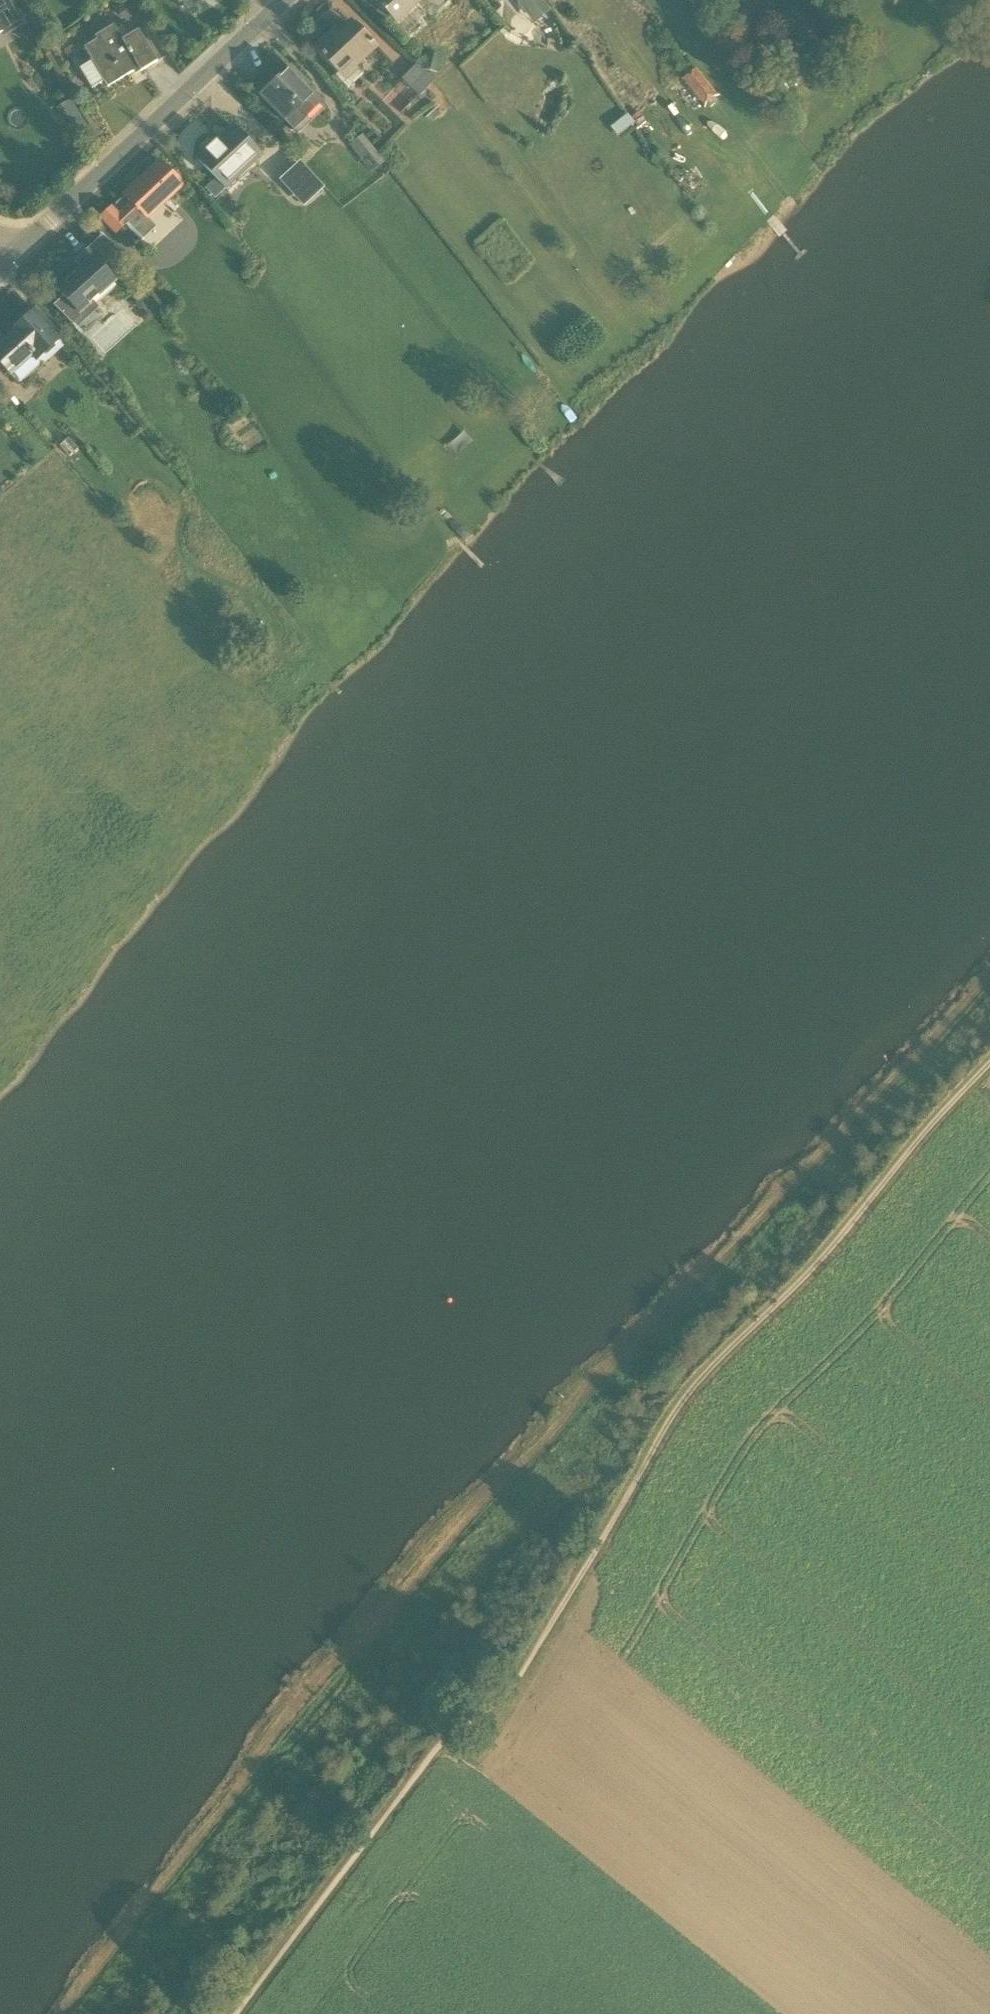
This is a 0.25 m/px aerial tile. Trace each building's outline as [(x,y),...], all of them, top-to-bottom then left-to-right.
[(115,8),(123,22),(140,12),(133,0),(128,0),(115,8)] [(445,1),(444,0),(366,0),(388,27),(414,6),(425,18),(445,1)] [(532,23),(549,11),(541,0),(518,0),(516,1),(532,23)] [(91,89),(104,81),(108,87),(138,69),(140,72),(157,62),(137,31),(122,40),(113,25),(94,37),(96,40),(83,48),(92,61),(79,69),(91,89)] [(313,49),(333,69),(342,79),(375,48),(360,32),(358,34),(352,27),(342,37),(334,29),(313,49)] [(418,95),(432,81),(415,63),(400,77),(418,95)] [(260,94),(293,129),(320,104),(299,82),(301,80),(289,67),(260,94)] [(705,106),(718,96),(698,70),(685,80),(705,106)] [(55,108),(64,122),(79,113),(71,99),(55,108)] [(647,122),(639,112),(632,118),(639,128),(647,122)] [(620,136),(636,123),(628,114),(612,126),(620,136)] [(225,189),(260,157),(232,127),(197,159),(225,189)] [(361,133),(348,144),(370,171),(383,161),(361,133)] [(172,212),(163,203),(182,185),(160,162),(124,196),(131,204),(118,216),(111,208),(100,218),(115,234),(125,224),(141,241),(172,212)] [(308,199),(322,186),(312,176),(298,188),(308,199)] [(57,291),(63,297),(53,306),(69,323),(113,283),(97,266),(104,260),(94,250),(78,265),(81,269),(57,291)] [(55,344),(28,313),(11,328),(14,332),(0,345),(0,385),(8,394),(36,369),(32,364),(55,344)]
